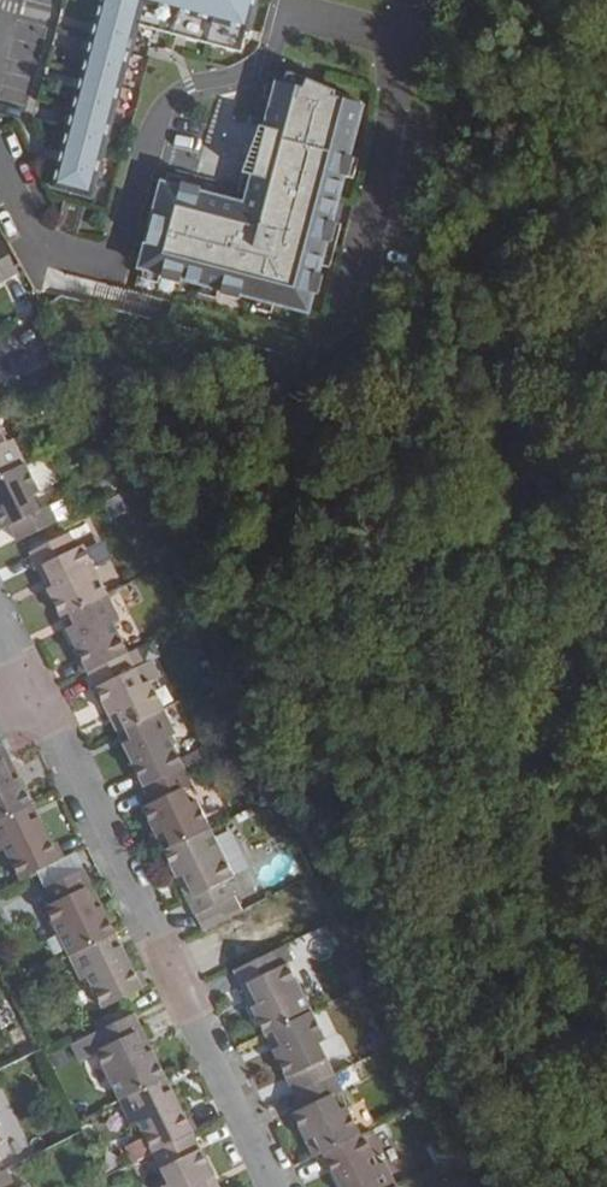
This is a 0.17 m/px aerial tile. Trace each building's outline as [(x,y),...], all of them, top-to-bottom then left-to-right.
[(259,0),(105,0),(56,187),(91,196),(136,24),(245,52),(259,0)] [(369,101),(278,77),(246,200),(166,179),(142,269),(313,314),(369,101)] [(0,233),(0,273),(9,268),(17,270),(0,233)] [(0,434),(0,476),(24,465),(12,441),(5,445),(0,434)] [(24,465),(0,476),(0,531),(9,527),(17,543),(57,524),(49,507),(39,513),(32,498),(38,494),(24,465)] [(69,534),(70,536),(81,532),(76,523),(67,528),(69,534)] [(30,553),(61,618),(107,595),(83,546),(77,550),(70,536),(69,534),(30,553)] [(61,618),(89,674),(129,655),(114,625),(120,622),(107,595),(61,618)] [(129,655),(89,674),(117,732),(163,709),(150,683),(143,686),(135,668),(129,655)] [(151,660),(135,668),(143,686),(150,683),(160,679),(151,660)] [(175,734),(163,709),(117,732),(145,789),(185,770),(168,737),(175,734)] [(0,743),(0,823),(34,808),(6,753),(1,743),(0,743)] [(192,784),(185,770),(145,789),(152,803),(142,808),(164,852),(210,830),(196,803),(190,805),(183,789),(192,784)] [(0,823),(0,856),(1,859),(8,855),(21,883),(61,863),(34,808),(0,823)] [(234,879),(210,830),(164,852),(195,917),(235,898),(228,882),(234,879)] [(48,908),(71,957),(116,936),(84,871),(45,890),(53,906),(48,908)] [(116,936),(71,957),(83,981),(88,978),(103,1010),(144,991),(116,936)] [(281,967),(275,952),(235,971),(266,1035),(312,1013),(288,963),(281,967)] [(326,1042),(312,1013),(266,1035),(294,1095),(335,1076),(320,1045),(326,1042)] [(99,1056),(121,1101),(167,1079),(136,1016),(73,1046),(82,1064),(99,1056)] [(380,1054),(370,1058),(378,1074),(387,1070),(380,1054)] [(370,1058),(335,1076),(294,1095),(302,1110),(293,1114),(315,1158),(324,1154),(360,1137),(347,1109),(340,1112),(332,1097),(378,1074),(370,1058)] [(143,1130),(155,1154),(194,1135),(167,1079),(121,1101),(136,1133),(143,1130)] [(163,1186),(219,1186),(194,1135),(155,1154),(169,1183),(163,1186)] [(360,1137),(324,1154),(340,1186),(397,1186),(386,1163),(379,1167),(365,1135),(360,1137)] [(142,1138),(124,1147),(134,1166),(151,1156),(142,1138)] [(0,1175),(0,1186),(13,1186),(6,1172),(0,1175)]
